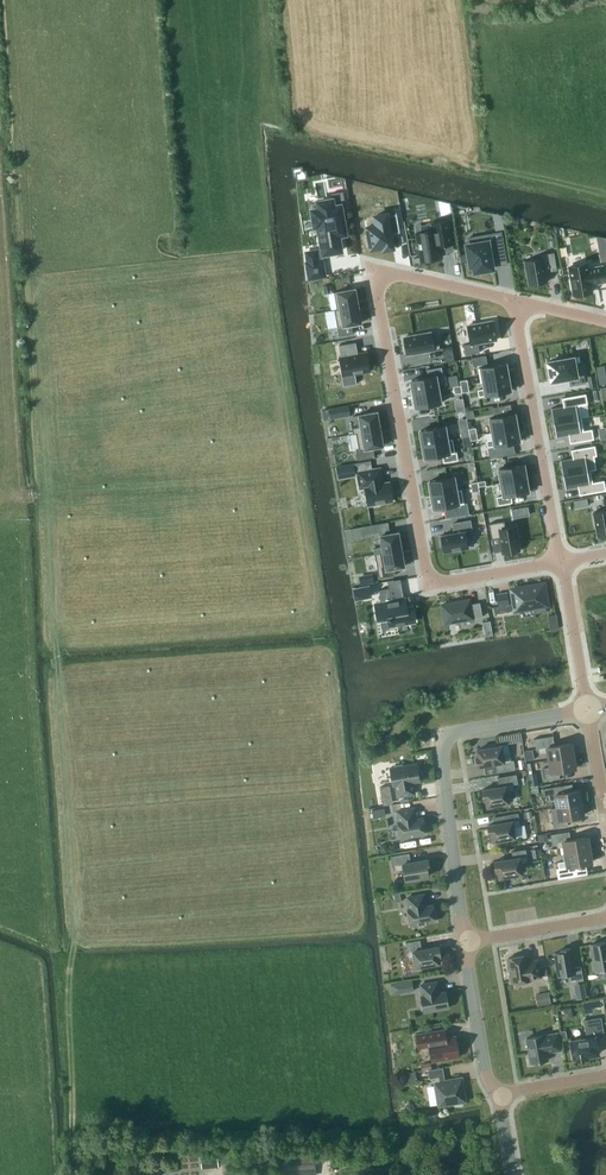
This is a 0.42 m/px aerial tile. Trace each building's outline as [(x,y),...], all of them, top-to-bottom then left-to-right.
[(319,208),(315,209),(318,224),(318,225),(323,253),(324,253),(324,250),(339,247),(340,250),(341,250),(339,235),(340,234),(340,232),(344,231),(344,234),(346,233),(341,206),(341,205),(344,204),(344,206),(346,205),(343,191),(342,191),(342,193),(333,194),(333,193),(331,193),(332,199),(331,199),(319,201),(318,201),(318,202),(319,208)] [(376,225),(366,226),(370,248),(383,246),(383,249),(392,247),(390,233),(399,232),(396,212),(395,212),(395,214),(387,215),(386,213),(374,215),(376,225)] [(433,230),(417,233),(422,261),(442,257),(440,246),(452,244),(448,220),(432,223),(433,230)] [(495,229),(503,228),(502,220),(494,221),(495,229)] [(469,244),(466,244),(470,266),(473,266),(474,272),(493,268),(493,265),(490,251),(504,248),(501,232),(486,235),(487,240),(469,244)] [(317,250),(306,252),(308,262),(307,262),(309,278),(325,275),(322,260),(318,260),(317,250)] [(542,258),(525,261),(529,284),(547,281),(545,272),(557,270),(554,252),(541,254),(542,258)] [(587,263),(569,267),(570,272),(573,287),(574,295),(592,291),(591,284),(605,281),(602,266),(588,269),(587,263)] [(355,288),(334,292),(337,308),(337,309),(358,305),(355,288)] [(337,308),(334,309),(337,327),(339,336),(353,333),(352,324),(361,322),(358,305),(337,309),(337,308)] [(450,305),(451,333),(461,332),(459,305),(450,305)] [(471,343),(464,345),(466,355),(480,352),(478,343),(497,339),(493,321),(468,325),(471,343)] [(432,336),(404,341),(407,358),(441,352),(440,345),(434,347),(432,336)] [(356,342),(339,345),(341,357),(340,357),(341,360),(343,375),(345,384),(357,382),(355,373),(370,370),(367,353),(357,354),(356,351),(357,350),(356,342)] [(454,361),(451,346),(442,348),(444,363),(454,361)] [(474,366),(487,363),(486,355),(472,357),(474,366)] [(560,360),(548,362),(551,381),(569,377),(570,386),(585,383),(582,367),(575,368),(574,357),(569,358),(569,356),(560,357),(560,360)] [(506,363),(478,368),(481,382),(483,382),(483,381),(508,377),(506,363)] [(428,377),(411,380),(413,394),(438,389),(437,382),(444,381),(441,367),(427,369),(428,377)] [(590,387),(597,386),(594,375),(588,376),(590,387)] [(485,388),(478,390),(479,396),(511,391),(508,377),(483,381),(483,382),(485,388)] [(461,385),(454,386),(455,394),(462,392),(461,385)] [(438,389),(413,394),(416,407),(441,403),(438,389)] [(552,408),(551,408),(554,422),(581,418),(579,405),(588,404),(586,393),(562,398),(564,406),(552,409),(552,408)] [(348,405),(334,408),(335,417),(350,415),(348,405)] [(358,426),(352,427),(353,434),(356,433),(380,428),(377,411),(356,415),(358,426)] [(515,413),(490,418),(492,432),(517,427),(515,413)] [(581,418),(554,422),(556,437),(557,437),(557,436),(569,434),(570,443),(594,439),(592,429),(583,430),(581,418)] [(445,426),(420,430),(422,444),(447,440),(447,439),(445,426)] [(476,427),(468,429),(470,436),(477,434),(476,427)] [(494,439),(486,440),(488,447),(520,441),(517,427),(492,432),(494,439)] [(380,428),(356,433),(359,450),(356,450),(358,459),(374,456),(373,447),(383,445),(380,428)] [(447,440),(422,444),(425,458),(442,455),(443,462),(458,460),(456,451),(455,452),(453,438),(447,439),(447,440)] [(561,459),(560,460),(563,474),(593,469),(593,470),(596,469),(594,456),(597,455),(595,445),(571,449),(572,450),(573,458),(561,460),(561,459)] [(345,464),(348,476),(355,475),(355,472),(353,463),(345,464)] [(524,464),(499,468),(501,482),(526,478),(524,464)] [(380,468),(357,472),(360,488),(365,487),(368,505),(370,505),(370,506),(378,505),(377,503),(393,501),(389,482),(383,483),(380,468)] [(563,474),(565,489),(566,489),(566,488),(578,486),(579,495),(605,490),(605,480),(595,482),(593,470),(593,469),(563,474)] [(454,476),(429,481),(431,495),(456,490),(454,476)] [(503,495),(496,496),(498,505),(512,502),(511,495),(528,492),(526,478),(501,482),(503,495)] [(456,490),(431,495),(434,508),(464,503),(462,489),(456,490)] [(594,512),(598,536),(605,535),(605,509),(594,512)] [(504,514),(489,517),(492,532),(500,530),(503,547),(520,543),(515,519),(505,520),(504,514)] [(454,533),(439,536),(441,546),(443,545),(444,552),(468,547),(467,539),(474,538),(470,520),(453,523),(454,533)] [(376,524),(359,527),(360,534),(361,534),(377,531),(376,524)] [(382,546),(373,548),(375,554),(401,549),(398,532),(380,535),(382,546)] [(401,549),(375,554),(379,577),(396,574),(395,568),(404,566),(401,549)] [(597,572),(601,593),(605,592),(605,570),(597,572)] [(372,575),(360,577),(361,584),(374,582),(372,575)] [(544,584),(512,589),(515,610),(534,607),(535,612),(546,610),(545,605),(547,604),(544,584)] [(369,586),(354,588),(356,598),(370,596),(369,586)] [(381,602),(376,603),(379,619),(380,619),(388,617),(389,620),(390,619),(391,625),(393,625),(414,621),(412,607),(406,608),(405,605),(406,605),(406,604),(405,605),(405,602),(406,602),(405,601),(404,598),(391,601),(389,588),(379,590),(381,602)] [(470,599),(442,604),(445,623),(482,616),(480,602),(470,604),(470,599)] [(498,606),(494,606),(495,614),(511,611),(510,604),(498,606)] [(490,620),(483,622),(485,636),(493,634),(490,620)] [(520,733),(497,737),(498,745),(521,741),(520,733)] [(548,753),(550,759),(573,755),(570,743),(555,745),(553,736),(554,736),(554,735),(533,739),(533,740),(534,739),(536,749),(538,749),(539,754),(548,753)] [(497,746),(497,744),(489,745),(490,747),(477,750),(478,756),(476,756),(478,766),(495,763),(496,773),(515,769),(514,760),(511,760),(510,755),(503,756),(501,745),(497,746)] [(573,755),(550,759),(551,767),(544,768),(546,781),(560,778),(559,771),(575,769),(574,767),(576,767),(575,758),(573,758),(573,755)] [(395,765),(395,767),(390,768),(393,784),(396,784),(398,796),(414,793),(412,781),(419,780),(419,778),(421,777),(420,770),(418,770),(416,764),(402,766),(402,764),(395,765)] [(482,790),(483,799),(486,799),(487,805),(499,803),(499,805),(507,804),(506,802),(509,801),(507,791),(514,790),(513,784),(518,783),(516,774),(497,777),(499,786),(482,790)] [(557,800),(558,806),(581,802),(580,800),(582,800),(581,792),(579,792),(579,790),(563,792),(561,785),(543,789),(544,796),(549,795),(550,801),(557,800)] [(371,804),(379,803),(378,793),(370,794),(371,804)] [(581,802),(558,806),(560,819),(553,820),(554,828),(568,825),(567,818),(583,816),(581,802)] [(373,818),(385,816),(384,808),(372,810),(373,818)] [(398,821),(401,838),(425,833),(423,817),(414,818),(414,816),(415,816),(414,808),(397,811),(399,821),(398,821)] [(505,822),(488,825),(490,834),(492,834),(493,841),(505,838),(505,840),(513,839),(512,837),(515,837),(513,826),(520,825),(518,812),(504,815),(505,822)] [(539,833),(547,832),(546,825),(538,826),(539,833)] [(565,846),(566,853),(589,849),(588,847),(590,846),(589,838),(587,839),(587,836),(571,839),(569,831),(550,834),(552,843),(557,842),(558,847),(565,846)] [(540,842),(548,841),(547,834),(539,835),(540,842)] [(387,852),(388,847),(385,844),(380,845),(379,849),(382,853),(387,852)] [(533,858),(540,857),(538,848),(531,849),(533,858)] [(423,849),(410,850),(411,859),(424,857),(423,849)] [(513,858),(494,861),(496,871),(498,871),(499,877),(523,873),(521,863),(528,862),(526,849),(512,851),(513,858)] [(589,849),(566,853),(567,860),(558,862),(559,867),(556,868),(558,879),(577,875),(575,865),(591,862),(589,849)] [(416,878),(429,876),(428,869),(430,869),(428,859),(411,862),(409,852),(390,856),(392,866),(394,865),(395,870),(403,869),(405,880),(408,879),(408,881),(417,880),(416,878)] [(422,925),(421,923),(435,921),(433,904),(424,906),(424,903),(425,903),(424,895),(407,898),(409,909),(408,909),(411,925),(413,925),(414,927),(422,925)] [(420,966),(420,968),(428,967),(427,965),(439,963),(438,956),(440,956),(439,946),(421,949),(420,940),(406,942),(408,957),(414,956),(416,967),(420,966)] [(590,944),(595,969),(605,967),(605,941),(590,944)] [(571,982),(584,980),(581,966),(574,967),(570,948),(560,949),(561,952),(554,953),(559,977),(570,975),(571,982)] [(511,973),(509,974),(510,981),(512,981),(512,983),(531,979),(531,978),(540,976),(538,960),(526,962),(524,955),(508,958),(511,973)] [(392,995),(413,991),(412,981),(390,985),(392,995)] [(421,996),(424,1012),(449,1007),(446,991),(437,993),(437,990),(438,990),(437,982),(421,985),(422,995),(421,996)] [(576,999),(586,997),(584,982),(573,984),(576,999)] [(548,993),(541,994),(543,1004),(550,1003),(548,993)] [(588,1002),(590,1012),(602,1009),(600,1000),(588,1002)] [(571,1040),(571,1041),(570,1041),(572,1051),(573,1051),(574,1058),(576,1057),(576,1058),(586,1057),(586,1056),(598,1054),(597,1047),(598,1047),(596,1038),(604,1036),(601,1017),(584,1020),(587,1037),(571,1040)] [(459,1057),(456,1035),(446,1037),(445,1029),(417,1034),(419,1048),(429,1046),(432,1062),(459,1057)] [(548,1060),(547,1051),(551,1050),(552,1052),(561,1050),(558,1033),(526,1038),(531,1063),(548,1060)] [(465,1090),(462,1077),(450,1079),(450,1080),(443,1082),(442,1076),(444,1076),(442,1068),(428,1070),(430,1078),(434,1077),(435,1083),(438,1106),(465,1101),(464,1090),(465,1090)] [(401,1085),(417,1083),(415,1072),(400,1074),(401,1085)] [(200,1151),(200,1154),(217,1152),(218,1162),(223,1162),(232,1162),(231,1144),(200,1146),(200,1151)] [(200,1154),(202,1168),(219,1166),(217,1152),(200,1154)] [(292,1155),(294,1174),(316,1174),(314,1154),(292,1155)]
